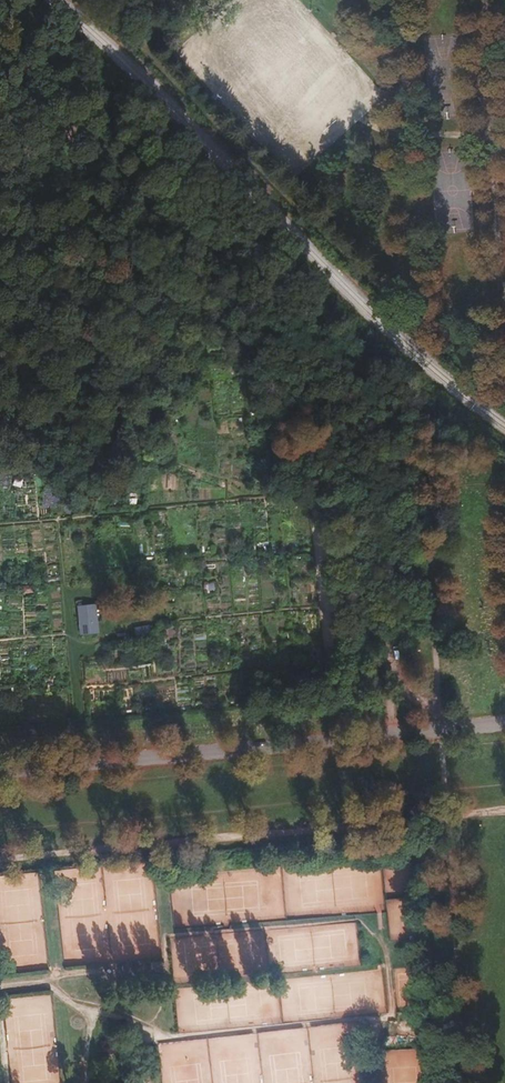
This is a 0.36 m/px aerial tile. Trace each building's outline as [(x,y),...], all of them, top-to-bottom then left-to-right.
[(98,603),(76,604),(78,636),(99,634),(98,603)]
